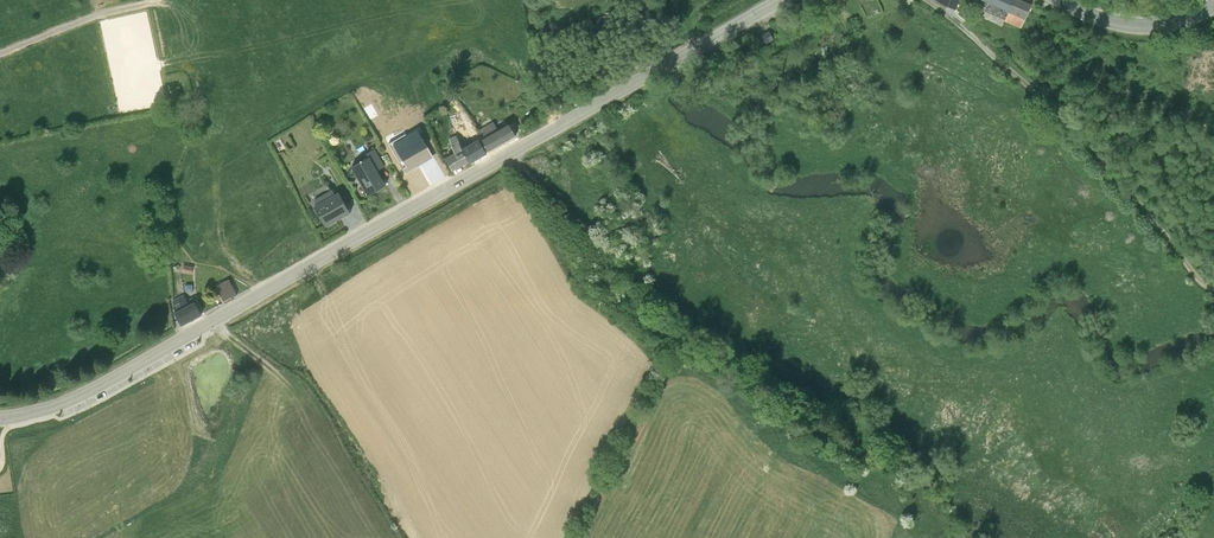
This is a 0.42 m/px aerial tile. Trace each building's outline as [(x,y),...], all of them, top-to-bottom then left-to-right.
[(1008,11),(1004,20),(1022,27),(1031,5),(1019,0),(980,0),(1008,11)] [(770,32),(762,37),(767,45),(775,41),(770,32)] [(479,130),(484,138),(497,130),(493,122),(479,130)] [(462,148),(473,142),(462,123),(452,126),(462,148)] [(484,138),(482,139),(489,150),(515,135),(509,124),(497,130),(484,138)] [(445,156),(453,170),(470,161),(462,148),(455,133),(448,137),(454,150),(445,156)] [(473,142),(462,148),(470,161),(486,151),(478,139),(473,142)] [(386,166),(376,148),(368,151),(371,156),(379,170),(386,166)] [(371,156),(353,166),(368,195),(386,184),(379,170),(371,156)] [(332,195),(315,205),(326,225),(350,212),(339,192),(332,195)] [(229,278),(217,284),(225,299),(237,293),(229,278)] [(196,300),(176,309),(183,322),(203,313),(196,300)]
